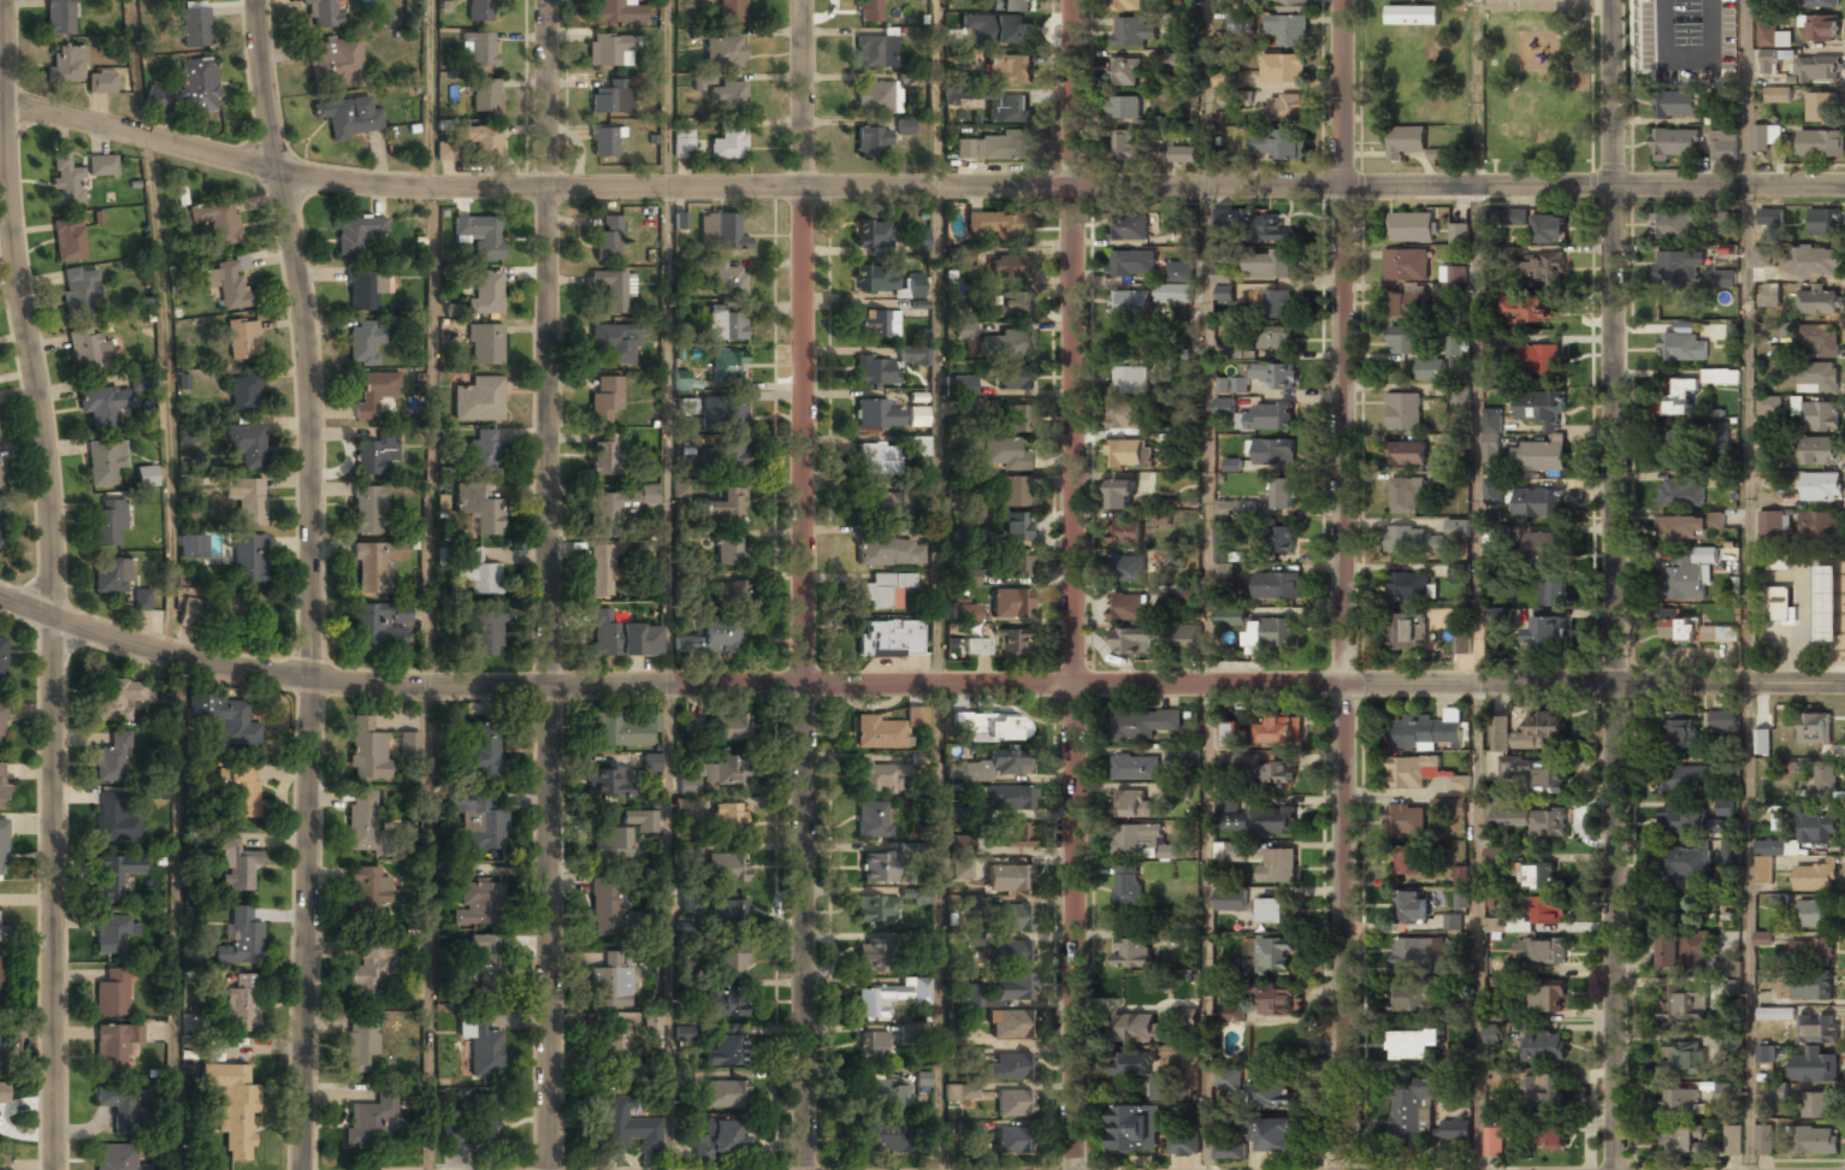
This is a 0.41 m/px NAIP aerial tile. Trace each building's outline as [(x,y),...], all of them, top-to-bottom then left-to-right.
[(73,35),(73,0),(46,0),(46,35),(73,35)] [(308,28),(339,28),(339,0),(307,0),(308,28)] [(493,22),(493,0),(469,0),(469,22),(493,22)] [(596,22),(646,23),(646,5),(633,5),(633,0),(596,0),(596,22)] [(720,24),(744,24),(744,0),(720,0),(720,24)] [(856,23),(881,23),(881,0),(856,0),(856,23)] [(1030,0),(990,0),(990,14),(1030,13),(1030,0)] [(1117,8),(1142,8),(1142,0),(1117,0),(1117,8)] [(1282,12),(1309,12),(1309,0),(1282,0),(1282,12)] [(1703,10),(1732,10),(1732,0),(1703,0),(1703,10)] [(1759,9),(1779,9),(1779,0),(1759,0),(1759,9)] [(1838,8),(1838,0),(1800,0),(1800,8),(1838,8)] [(1438,25),(1438,6),(1386,6),(1386,25),(1438,25)] [(208,48),(208,8),(182,8),(182,48),(208,48)] [(961,29),(975,29),(975,45),(1029,44),(1029,24),(1021,24),(1021,15),(961,15),(961,29)] [(1254,15),(1229,15),(1229,34),(1254,34),(1254,15)] [(1114,43),(1157,43),(1157,16),(1114,16),(1114,43)] [(1679,16),(1652,16),(1652,46),(1679,46),(1679,16)] [(1803,16),(1803,41),(1838,41),(1838,16),(1803,16)] [(1266,36),(1278,36),(1278,47),(1306,47),(1306,17),(1266,17),(1266,36)] [(1760,23),(1776,23),(1778,31),(1791,31),(1792,46),(1776,46),(1758,46),(1760,23)] [(496,34),(461,35),(461,55),(469,55),(471,69),(496,67),(496,34)] [(589,66),(633,66),(633,35),(589,35),(589,66)] [(857,37),(857,69),(897,69),(897,37),(857,37)] [(361,39),(311,40),(312,85),(361,84),(361,39)] [(705,40),(705,69),(744,69),(744,40),(705,40)] [(83,47),(51,47),(51,83),(83,83),(83,47)] [(1763,48),(1762,73),(1776,73),(1776,58),(1796,55),(1796,49),(1763,48)] [(1655,82),(1683,82),(1683,49),(1654,51),(1655,82)] [(1261,82),(1303,82),(1303,54),(1261,54),(1261,82)] [(986,57),(986,84),(1029,84),(1029,57),(986,57)] [(1112,84),(1140,84),(1140,57),(1112,57),(1112,84)] [(1794,58),(1794,81),(1840,81),(1840,58),(1794,58)] [(214,60),(182,61),(183,112),(215,111),(214,60)] [(90,94),(113,94),(113,73),(90,73),(90,94)] [(631,113),(631,78),(609,78),(609,90),(591,90),(591,113),(631,113)] [(497,82),(472,82),(472,113),(497,113),(497,82)] [(744,83),(709,83),(709,111),(744,111),(744,83)] [(897,113),(897,83),(857,83),(857,113),(897,113)] [(957,99),(967,99),(968,87),(944,86),(944,105),(957,105),(957,99)] [(1791,87),(1766,87),(1766,103),(1791,103),(1791,87)] [(1227,90),(1227,106),(1251,105),(1250,89),(1227,90)] [(1656,94),(1656,118),(1695,118),(1695,94),(1656,94)] [(1805,123),(1832,123),(1832,94),(1805,94),(1805,123)] [(371,111),(369,96),(313,105),(315,120),(329,118),(331,138),(383,131),(380,110),(371,111)] [(1107,96),(1107,118),(1141,118),(1141,96),(1107,96)] [(1264,96),(1264,123),(1306,123),(1306,96),(1264,96)] [(988,124),(1030,124),(1030,110),(1022,110),(1022,98),(988,98),(988,124)] [(897,135),(913,135),(913,118),(896,119),(897,135)] [(1779,126),(1751,126),(1751,153),(1770,153),(1770,144),(1779,144),(1779,126)] [(475,159),(501,159),(501,128),(456,128),(456,143),(475,143),(475,159)] [(591,128),(591,158),(616,158),(616,128),(591,128)] [(1425,128),(1389,128),(1389,161),(1401,161),(1401,152),(1425,152),(1425,128)] [(709,160),(744,160),(744,129),(721,129),(721,141),(709,141),(709,160)] [(889,147),(889,129),(857,129),(857,158),(881,158),(881,147),(889,147)] [(674,130),(674,160),(692,160),(692,130),(674,130)] [(1113,131),(1113,160),(1135,160),(1135,131),(1113,131)] [(1650,131),(1650,156),(1696,156),(1696,131),(1650,131)] [(1844,131),(1798,131),(1798,156),(1844,156),(1844,131)] [(1306,160),(1305,132),(1253,134),(1254,160),(1306,160)] [(1023,137),(956,136),(954,160),(1023,161),(1023,137)] [(1711,160),(1734,160),(1734,137),(1711,137),(1711,160)] [(437,161),(456,160),(455,142),(436,142),(437,161)] [(1196,164),(1196,147),(1171,147),(1171,164),(1196,164)] [(83,169),(71,169),(71,155),(52,155),(52,206),(83,206),(83,169)] [(116,177),(116,156),(89,156),(89,177),(116,177)] [(231,197),(188,207),(193,226),(209,223),(215,249),(242,243),(231,197)] [(1528,225),(1528,208),(1488,208),(1488,226),(1528,225)] [(1783,208),(1759,209),(1760,224),(1783,224),(1783,208)] [(1839,209),(1810,209),(1810,235),(1839,235),(1839,209)] [(1243,224),(1243,241),(1291,241),(1291,224),(1282,224),(1282,211),(1217,212),(1217,225),(1243,224)] [(1729,211),(1714,212),(1714,234),(1730,234),(1729,211)] [(685,229),(685,213),(674,213),(674,230),(685,229)] [(1389,213),(1389,242),(1437,242),(1437,213),(1389,213)] [(1689,213),(1655,213),(1655,241),(1689,241),(1689,213)] [(738,237),(738,215),(699,214),(699,250),(749,250),(749,237),(738,237)] [(1030,238),(1030,214),(965,214),(965,238),(1030,238)] [(1113,215),(1113,241),(1147,241),(1147,215),(1113,215)] [(1534,242),(1563,242),(1563,215),(1534,215),(1534,242)] [(620,217),(602,217),(602,232),(595,232),(595,260),(620,260),(620,217)] [(501,218),(455,218),(455,242),(477,242),(477,262),(501,262),(501,218)] [(84,260),(82,219),(53,221),(57,262),(84,260)] [(384,219),(338,219),(338,258),(362,258),(362,235),(384,235),(384,219)] [(857,250),(891,250),(891,223),(857,223),(857,250)] [(1467,225),(1450,225),(1450,242),(1467,242),(1467,225)] [(915,250),(923,250),(924,232),(916,232),(915,250)] [(1770,246),(1754,247),(1755,265),(1771,264),(1770,246)] [(1384,248),(1384,279),(1427,279),(1427,248),(1384,248)] [(1784,248),(1784,274),(1841,274),(1843,248),(1784,248)] [(1108,276),(1153,276),(1153,252),(1108,252),(1108,276)] [(1293,252),(1246,252),(1246,278),(1293,278),(1293,252)] [(1562,252),(1522,254),(1524,284),(1563,282),(1562,252)] [(1654,252),(1654,283),(1695,283),(1695,267),(1702,267),(1702,252),(1654,252)] [(992,279),(1030,279),(1030,258),(992,258),(992,279)] [(253,303),(238,259),(215,266),(217,272),(203,276),(208,289),(215,286),(225,313),(253,303)] [(725,261),(711,261),(711,295),(745,295),(745,270),(725,270),(725,261)] [(1167,264),(1167,282),(1189,282),(1189,264),(1167,264)] [(1232,283),(1232,264),(1214,264),(1214,283),(1232,283)] [(856,291),(897,291),(897,266),(856,266),(856,291)] [(1444,282),(1465,282),(1465,266),(1444,266),(1444,282)] [(1755,281),(1771,281),(1771,266),(1755,266),(1755,281)] [(97,268),(63,271),(64,315),(99,314),(97,268)] [(1736,271),(1714,270),(1714,287),(1736,287),(1736,271)] [(348,312),(377,312),(377,295),(388,295),(388,272),(348,272),(348,312)] [(502,315),(502,272),(474,272),(474,300),(467,300),(467,315),(502,315)] [(591,286),(605,286),(607,314),(629,314),(628,272),(590,273),(591,286)] [(910,276),(910,299),(926,299),(926,276),(910,276)] [(1462,300),(1462,284),(1444,283),(1444,299),(1462,300)] [(1779,305),(1779,283),(1765,283),(1764,305),(1779,305)] [(1233,285),(1217,285),(1217,301),(1234,300),(1233,285)] [(1190,286),(1157,286),(1157,305),(1190,305),(1190,286)] [(1389,314),(1425,314),(1425,290),(1389,290),(1389,314)] [(1113,291),(1113,317),(1151,317),(1151,291),(1113,291)] [(1246,306),(1246,317),(1293,317),(1293,291),(1262,291),(1262,306),(1246,306)] [(1797,314),(1837,314),(1837,291),(1797,291),(1797,314)] [(1503,294),(1503,312),(1524,312),(1524,320),(1555,320),(1555,294),(1503,294)] [(989,295),(989,318),(1029,318),(1029,295),(989,295)] [(745,339),(745,307),(708,307),(708,339),(745,339)] [(857,338),(898,338),(898,312),(857,312),(857,338)] [(229,323),(230,360),(260,359),(259,321),(229,323)] [(377,366),(377,344),(383,344),(383,324),(349,324),(349,366),(377,366)] [(956,337),(975,338),(975,324),(957,324),(956,337)] [(502,326),(468,326),(468,366),(502,366),(502,326)] [(637,366),(637,326),(591,326),(591,354),(602,354),(602,366),(637,366)] [(1419,326),(1389,326),(1389,354),(1419,354),(1419,326)] [(1814,358),(1838,358),(1838,326),(1797,326),(1797,348),(1814,348),(1814,358)] [(1291,327),(1256,327),(1256,349),(1291,349),(1291,327)] [(75,376),(111,370),(104,329),(67,335),(75,376)] [(978,358),(1030,358),(1030,333),(978,333),(978,358)] [(1660,362),(1705,362),(1705,335),(1660,335),(1660,362)] [(1446,358),(1461,358),(1462,336),(1446,336),(1446,358)] [(1230,357),(1243,357),(1244,344),(1231,344),(1230,357)] [(1520,344),(1520,373),(1557,373),(1557,344),(1520,344)] [(928,347),(899,347),(899,365),(928,365),(928,347)] [(744,353),(711,353),(711,383),(744,383),(744,353)] [(891,385),(891,359),(856,359),(856,385),(891,385)] [(1415,382),(1444,382),(1444,360),(1415,360),(1415,382)] [(1156,371),(1169,371),(1169,361),(1156,361),(1156,371)] [(1294,385),(1294,364),(1249,364),(1249,385),(1294,385)] [(1838,364),(1797,364),(1797,392),(1838,392),(1838,364)] [(1000,391),(1031,391),(1031,367),(1000,367),(1000,391)] [(1147,367),(1113,367),(1113,392),(1147,392),(1147,367)] [(1739,370),(1703,370),(1703,385),(1739,385),(1739,370)] [(130,373),(131,390),(153,389),(151,371),(130,373)] [(673,389),(696,389),(696,380),(689,380),(689,371),(674,371),(673,389)] [(375,398),(398,398),(398,374),(361,373),(361,403),(355,403),(355,421),(375,421),(375,398)] [(259,377),(230,377),(230,414),(259,414),(259,377)] [(502,420),(502,377),(469,377),(469,389),(454,389),(454,420),(502,420)] [(611,412),(621,412),(621,377),(592,377),(592,424),(611,424),(611,412)] [(952,377),(952,397),(975,397),(975,377),(952,377)] [(1249,392),(1249,377),(1217,377),(1218,393),(1249,392)] [(1666,415),(1697,415),(1697,379),(1666,379),(1666,415)] [(1467,408),(1467,389),(1453,389),(1453,408),(1467,408)] [(136,408),(135,390),(79,390),(79,414),(91,414),(91,431),(117,431),(117,408),(136,408)] [(1518,392),(1518,420),(1545,420),(1545,435),(1561,435),(1561,392),(1518,392)] [(1419,395),(1385,395),(1385,431),(1419,431),(1419,395)] [(702,398),(702,426),(745,426),(745,398),(702,398)] [(1781,412),(1780,398),(1758,400),(1760,413),(1781,412)] [(959,400),(960,420),(978,420),(978,399),(959,400)] [(856,401),(856,429),(903,429),(903,410),(887,410),(887,401),(856,401)] [(1230,401),(1214,401),(1214,414),(1230,414),(1230,401)] [(1293,402),(1252,402),(1252,414),(1237,414),(1237,429),(1293,429),(1293,402)] [(1802,415),(1802,431),(1838,431),(1838,402),(1797,402),(1797,415),(1802,415)] [(1107,406),(1107,430),(1140,430),(1140,406),(1107,406)] [(1031,407),(999,407),(999,433),(1031,433),(1031,407)] [(1501,408),(1484,408),(1483,462),(1500,462),(1501,408)] [(926,409),(910,409),(910,426),(926,426),(926,409)] [(1728,424),(1702,424),(1702,431),(1661,431),(1661,459),(1698,459),(1698,453),(1728,453),(1728,424)] [(226,426),(226,455),(242,455),(242,471),(265,471),(265,426),(226,426)] [(465,442),(465,472),(497,472),(497,430),(477,430),(477,442),(465,442)] [(397,433),(378,433),(378,442),(357,442),(357,475),(385,475),(385,461),(397,461),(397,433)] [(592,436),(592,475),(615,475),(615,436),(592,436)] [(929,437),(907,438),(908,456),(930,455),(929,437)] [(1031,453),(1019,453),(1019,439),(983,439),(982,469),(1030,469),(1031,453)] [(1294,439),(1254,439),(1254,465),(1294,465),(1294,439)] [(1802,465),(1840,465),(1840,439),(1802,439),(1802,465)] [(126,471),(126,455),(114,456),(114,442),(88,443),(89,488),(118,486),(117,471),(126,471)] [(1143,467),(1143,442),(1107,442),(1107,467),(1143,467)] [(1425,443),(1389,443),(1389,468),(1425,468),(1425,443)] [(1565,471),(1565,443),(1515,443),(1515,471),(1565,471)] [(700,444),(700,471),(745,471),(745,444),(700,444)] [(858,444),(858,473),(899,473),(899,444),(858,444)] [(138,487),(158,487),(157,466),(137,467),(138,487)] [(1729,487),(1729,472),(1719,473),(1720,488),(1729,487)] [(1802,502),(1840,502),(1840,473),(1802,473),(1802,502)] [(999,506),(1028,506),(1028,478),(999,478),(999,506)] [(1273,510),(1295,510),(1295,479),(1273,479),(1273,510)] [(1389,514),(1421,514),(1421,479),(1389,479),(1389,514)] [(1485,504),(1503,504),(1502,479),(1484,479),(1485,504)] [(224,502),(238,502),(238,528),(265,528),(265,480),(224,480),(224,502)] [(1133,480),(1108,480),(1108,510),(1133,510),(1133,480)] [(1703,480),(1668,480),(1668,506),(1703,506),(1703,480)] [(674,482),(674,498),(690,498),(690,482),(674,482)] [(502,534),(502,500),(487,500),(486,485),(456,485),(456,516),(475,516),(475,536),(502,534)] [(640,505),(660,504),(659,485),(640,486),(640,505)] [(386,488),(354,488),(354,533),(386,533),(386,488)] [(745,488),(719,488),(719,500),(702,500),(702,519),(745,519),(745,488)] [(1565,516),(1565,490),(1514,490),(1514,516),(1565,516)] [(863,492),(863,520),(903,520),(903,492),(863,492)] [(611,513),(632,513),(632,495),(592,495),(592,537),(611,537),(611,513)] [(94,510),(94,545),(124,545),(124,500),(101,500),(101,510),(94,510)] [(1217,515),(1255,515),(1255,500),(1217,501),(1217,515)] [(1155,525),(1170,526),(1171,509),(1156,509),(1155,525)] [(1784,510),(1759,511),(1760,536),(1784,535),(1784,510)] [(1031,539),(1030,513),(1000,513),(1001,539),(1031,539)] [(1802,539),(1838,539),(1838,514),(1802,514),(1802,539)] [(1660,516),(1660,539),(1722,539),(1722,516),(1660,516)] [(1142,521),(1111,521),(1111,544),(1142,544),(1142,521)] [(1465,522),(1449,525),(1450,536),(1467,534),(1465,522)] [(1294,552),(1294,527),(1269,527),(1269,552),(1294,552)] [(1214,561),(1228,561),(1229,530),(1214,530),(1214,561)] [(1384,530),(1384,554),(1441,554),(1441,530),(1384,530)] [(1526,532),(1526,561),(1561,561),(1561,532),(1526,532)] [(208,536),(180,535),(180,558),(207,559),(208,536)] [(235,537),(235,584),(264,584),(264,537),(235,537)] [(744,565),(744,537),(717,537),(717,565),(744,565)] [(857,566),(922,566),(922,539),(857,539),(857,566)] [(406,560),(406,543),(355,544),(355,593),(391,592),(391,561),(406,560)] [(611,598),(611,545),(590,545),(590,598),(611,598)] [(1169,565),(1182,565),(1182,545),(1170,545),(1169,565)] [(483,549),(457,549),(457,583),(471,583),(471,595),(499,595),(499,562),(483,562),(483,549)] [(1030,549),(1001,549),(1001,577),(1030,577),(1030,549)] [(1791,570),(1792,554),(1770,554),(1770,569),(1791,570)] [(1692,556),(1674,556),(1675,568),(1662,568),(1662,601),(1704,599),(1704,565),(1692,566),(1692,556)] [(1143,557),(1114,557),(1114,583),(1143,583),(1143,557)] [(94,593),(130,593),(130,559),(94,559),(94,593)] [(1232,563),(1215,564),(1215,588),(1233,587),(1232,563)] [(1834,567),(1817,567),(1817,615),(1834,615),(1834,567)] [(964,585),(979,586),(980,570),(964,570),(964,585)] [(859,584),(858,609),(899,610),(899,589),(913,590),(915,575),(870,574),(870,585),(859,584)] [(1300,599),(1300,574),(1253,574),(1253,599),(1300,599)] [(1429,599),(1429,574),(1390,574),(1390,599),(1429,599)] [(1563,577),(1541,577),(1541,605),(1563,605),(1563,577)] [(717,608),(746,608),(746,580),(717,580),(717,608)] [(1169,587),(1170,604),(1194,604),(1193,586),(1169,587)] [(1764,589),(1764,621),(1791,621),(1791,589),(1764,589)] [(993,590),(993,618),(1031,618),(1031,590),(993,590)] [(134,611),(149,611),(149,592),(134,592),(134,611)] [(1111,621),(1143,621),(1143,596),(1111,595),(1111,621)] [(223,598),(223,633),(264,633),(264,598),(223,598)] [(179,626),(203,631),(209,605),(185,599),(179,626)] [(979,623),(979,605),(951,604),(950,622),(979,623)] [(404,625),(408,625),(408,605),(355,605),(355,651),(404,651),(404,625)] [(1215,626),(1246,625),(1245,608),(1215,609),(1215,626)] [(1513,626),(1513,608),(1493,608),(1493,626),(1513,626)] [(591,656),(660,656),(658,624),(611,625),(611,609),(590,610),(591,656)] [(1698,620),(1679,620),(1679,609),(1661,609),(1661,643),(1698,643),(1698,620)] [(467,642),(475,642),(475,655),(502,655),(502,613),(467,613),(467,642)] [(1391,650),(1427,650),(1427,615),(1391,615),(1391,650)] [(1534,618),(1534,627),(1527,627),(1527,645),(1565,645),(1565,618),(1534,618)] [(1248,620),(1248,649),(1293,649),(1293,620),(1248,620)] [(740,652),(740,622),(702,622),(702,640),(675,640),(675,652),(740,652)] [(922,622),(858,622),(858,656),(922,656),(922,622)] [(1198,627),(1171,627),(1171,631),(1112,630),(1112,655),(1142,656),(1142,643),(1198,643),(1198,627)] [(1025,636),(999,628),(993,651),(1019,658),(1025,636)] [(1455,631),(1455,655),(1470,655),(1470,631),(1455,631)] [(966,655),(991,654),(990,638),(966,639),(966,655)] [(131,701),(144,701),(146,681),(97,679),(95,722),(130,723),(131,701)] [(260,746),(259,723),(248,725),(247,698),(190,699),(190,719),(214,719),(215,748),(260,746)] [(622,711),(592,711),(592,745),(650,746),(650,733),(658,733),(658,711),(644,711),(644,722),(622,722),(622,711)] [(1734,728),(1734,711),(1711,711),(1711,728),(1734,728)] [(1166,729),(1166,715),(1113,714),(1113,740),(1153,740),(1154,729),(1166,729)] [(1800,743),(1828,743),(1828,714),(1800,714),(1800,743)] [(747,740),(747,715),(709,715),(709,740),(747,740)] [(1025,743),(1025,716),(954,715),(953,729),(968,729),(968,743),(1025,743)] [(1565,738),(1565,715),(1530,715),(1530,733),(1514,733),(1514,751),(1547,751),(1547,738),(1565,738)] [(1668,715),(1668,746),(1696,746),(1696,715),(1668,715)] [(373,734),(373,717),(351,716),(351,780),(388,780),(388,734),(373,734)] [(856,749),(904,749),(904,723),(880,723),(880,716),(856,716),(856,749)] [(1258,745),(1301,745),(1301,717),(1258,717),(1258,745)] [(1394,720),(1394,748),(1460,748),(1460,719),(1394,720)] [(1241,747),(1241,723),(1224,723),(1225,748),(1241,747)] [(1768,731),(1755,731),(1755,755),(1768,755),(1768,731)] [(96,749),(96,781),(130,781),(130,733),(111,733),(111,749),(96,749)] [(501,734),(473,734),(473,776),(501,776),(501,734)] [(403,750),(416,750),(416,737),(403,737),(403,750)] [(1166,762),(1200,761),(1200,745),(1166,746),(1166,762)] [(950,776),(1028,778),(1029,752),(989,751),(989,763),(950,763),(950,776)] [(661,755),(644,754),(643,771),(660,772),(661,755)] [(1158,781),(1158,757),(1112,757),(1112,781),(1158,781)] [(700,797),(700,784),(746,784),(746,758),(698,758),(698,775),(679,775),(679,797),(700,797)] [(1438,769),(1438,758),(1391,758),(1391,788),(1424,788),(1425,769),(1438,769)] [(1837,762),(1814,762),(1814,798),(1837,798),(1837,762)] [(1512,764),(1512,775),(1530,774),(1530,794),(1566,793),(1565,763),(1512,764)] [(1262,784),(1295,784),(1295,764),(1262,764),(1262,784)] [(1709,764),(1662,764),(1662,792),(1709,792),(1709,764)] [(258,766),(221,766),(220,817),(258,817),(258,766)] [(858,793),(900,793),(900,766),(858,766),(858,793)] [(631,797),(631,768),(589,768),(589,797),(631,797)] [(1449,791),(1468,790),(1468,776),(1448,777),(1449,791)] [(1036,811),(1036,788),(984,788),(984,811),(1036,811)] [(1148,819),(1148,791),(1113,791),(1113,819),(1148,819)] [(350,850),(380,850),(380,793),(350,793),(350,850)] [(99,794),(99,843),(136,843),(136,816),(125,816),(125,794),(99,794)] [(504,850),(505,809),(493,809),(493,797),(462,796),(461,837),(469,837),(468,850),(504,850)] [(1215,797),(1216,812),(1239,811),(1238,796),(1215,797)] [(1466,812),(1467,799),(1433,798),(1433,811),(1466,812)] [(1733,800),(1718,799),(1717,816),(1733,816),(1733,800)] [(887,839),(887,803),(857,803),(857,839),(887,839)] [(745,805),(711,805),(711,832),(745,832),(745,805)] [(1386,837),(1424,837),(1424,805),(1386,805),(1386,837)] [(1661,833),(1722,833),(1722,820),(1705,820),(1705,806),(1661,806),(1661,833)] [(1772,830),(1784,830),(1784,806),(1772,806),(1772,830)] [(983,807),(946,808),(946,820),(983,819),(983,807)] [(1295,809),(1246,809),(1246,834),(1295,834),(1295,809)] [(1565,839),(1565,811),(1501,811),(1501,827),(1530,827),(1530,839),(1565,839)] [(623,812),(623,823),(637,823),(637,833),(655,833),(655,812),(623,812)] [(1838,843),(1838,812),(1797,812),(1797,843),(1838,843)] [(1003,825),(1003,849),(1030,849),(1030,825),(1003,825)] [(1113,825),(1112,852),(1159,852),(1159,826),(1113,825)] [(628,828),(592,828),(592,862),(628,862),(628,828)] [(241,832),(220,831),(219,891),(252,891),(253,868),(261,868),(262,852),(240,852),(241,832)] [(1785,840),(1755,840),(1755,855),(1785,855),(1785,840)] [(1722,866),(1739,866),(1738,841),(1722,842),(1722,866)] [(1245,860),(1244,842),(1225,843),(1226,861),(1245,860)] [(1178,845),(1160,845),(1161,859),(1178,858),(1178,845)] [(1663,847),(1663,880),(1709,880),(1709,847),(1663,847)] [(1395,875),(1424,875),(1424,849),(1395,849),(1395,875)] [(1260,884),(1295,884),(1295,850),(1260,850),(1260,884)] [(895,881),(895,853),(861,853),(861,881),(895,881)] [(745,882),(745,855),(706,855),(706,882),(745,882)] [(1755,857),(1756,883),(1772,882),(1771,857),(1755,857)] [(97,858),(97,902),(123,902),(123,875),(143,875),(143,858),(97,858)] [(971,879),(971,862),(953,862),(953,879),(971,879)] [(1555,890),(1555,863),(1519,863),(1519,890),(1555,890)] [(1834,865),(1794,865),(1794,892),(1834,892),(1834,865)] [(1454,884),(1468,884),(1468,866),(1454,866),(1454,884)] [(989,867),(988,892),(1030,893),(1030,867),(989,867)] [(1141,867),(1114,867),(1114,906),(1141,906),(1141,867)] [(350,870),(350,918),(380,918),(380,906),(390,906),(390,870),(350,870)] [(462,909),(453,909),(453,924),(501,924),(501,880),(461,880),(462,909)] [(592,884),(592,932),(638,932),(638,912),(625,912),(625,884),(592,884)] [(1246,889),(1217,888),(1217,910),(1246,911),(1246,889)] [(1456,908),(1468,908),(1468,888),(1456,889),(1456,908)] [(930,889),(914,890),(914,904),(930,904),(930,889)] [(1396,893),(1396,922),(1427,922),(1427,893),(1396,893)] [(698,914),(699,895),(683,894),(682,913),(698,914)] [(981,895),(964,896),(964,911),(981,911),(981,895)] [(857,897),(857,922),(897,922),(897,897),(857,897)] [(1532,922),(1565,922),(1565,897),(1532,897),(1532,922)] [(747,899),(711,899),(711,923),(747,923),(747,899)] [(1259,899),(1259,924),(1287,924),(1287,899),(1259,899)] [(1829,902),(1798,902),(1798,928),(1829,928),(1829,902)] [(229,906),(227,944),(215,944),(215,964),(262,964),(262,922),(252,922),(252,906),(229,906)] [(998,932),(1030,932),(1030,906),(998,906),(998,932)] [(1462,914),(1444,914),(1445,930),(1462,930),(1462,914)] [(129,917),(97,917),(97,953),(129,953),(129,917)] [(1486,919),(1486,932),(1532,931),(1531,918),(1486,919)] [(8,942),(8,926),(0,926),(0,942),(8,942)] [(1169,947),(1190,946),(1190,931),(1169,932),(1169,947)] [(1661,932),(1661,969),(1707,970),(1707,933),(1661,932)] [(1755,945),(1771,945),(1771,932),(1756,932),(1755,945)] [(968,947),(983,946),(983,933),(968,934),(968,947)] [(502,935),(477,936),(477,995),(502,994),(502,935)] [(1151,969),(1151,938),(1114,938),(1114,969),(1151,969)] [(1432,938),(1392,938),(1392,968),(1432,968),(1432,938)] [(1566,963),(1566,938),(1516,938),(1516,963),(1566,963)] [(1255,940),(1255,971),(1293,971),(1293,940),(1255,940)] [(357,965),(350,965),(349,994),(388,997),(390,942),(359,941),(357,965)] [(1031,941),(989,941),(989,965),(1031,965),(1031,941)] [(1791,942),(1791,967),(1832,967),(1832,942),(1791,942)] [(887,944),(858,944),(858,973),(887,973),(887,944)] [(745,973),(745,946),(717,946),(717,973),(745,973)] [(591,1006),(629,1006),(629,969),(611,968),(611,955),(604,955),(604,968),(592,968),(591,1006)] [(1519,960),(1504,960),(1503,977),(1518,978),(1519,960)] [(1742,961),(1718,960),(1717,985),(1741,985),(1742,961)] [(1241,963),(1219,964),(1220,977),(1241,976),(1241,963)] [(96,983),(96,1016),(130,1016),(130,969),(106,969),(106,983),(96,983)] [(259,975),(236,975),(236,989),(226,989),(226,1015),(202,1015),(202,1034),(258,1034),(259,975)] [(1031,975),(995,975),(995,1000),(1031,1000),(1031,975)] [(1794,1000),(1832,1000),(1832,977),(1794,977),(1794,1000)] [(1565,980),(1533,980),(1533,1014),(1565,1014),(1565,980)] [(1295,985),(1244,985),(1244,1003),(1259,1003),(1259,1016),(1295,1016),(1295,985)] [(1675,1020),(1703,1020),(1703,985),(1675,985),(1675,1020)] [(917,1005),(926,1004),(924,986),(916,987),(917,1005)] [(1432,1011),(1432,986),(1390,986),(1390,1011),(1432,1011)] [(912,987),(857,987),(857,1020),(891,1020),(891,1003),(912,1003),(912,987)] [(704,1016),(745,1016),(745,991),(704,991),(704,1016)] [(1463,1003),(1447,1005),(1449,1019),(1465,1018),(1463,1003)] [(1241,1006),(1222,1009),(1223,1023),(1243,1021),(1241,1006)] [(1757,1019),(1797,1020),(1797,1008),(1758,1007),(1757,1019)] [(1198,1027),(1198,1008),(1182,1008),(1181,1027),(1198,1027)] [(989,1011),(989,1040),(1031,1040),(1031,1011),(989,1011)] [(1117,1042),(1164,1044),(1165,1024),(1155,1024),(1155,1015),(1117,1014),(1117,1042)] [(502,1076),(502,1030),(489,1030),(489,1017),(460,1017),(460,1039),(472,1039),(472,1076),(502,1076)] [(1838,1081),(1837,1056),(1819,1056),(1819,1044),(1837,1044),(1837,1017),(1798,1017),(1798,1044),(1806,1044),(1806,1056),(1791,1056),(1791,1081),(1838,1081)] [(347,1074),(377,1074),(377,1020),(347,1020),(347,1074)] [(900,1044),(920,1044),(920,1025),(900,1024),(900,1044)] [(1486,1043),(1502,1044),(1502,1024),(1486,1024),(1486,1043)] [(97,1027),(97,1075),(128,1075),(128,1046),(142,1046),(142,1027),(97,1027)] [(627,1054),(627,1028),(602,1028),(602,1059),(613,1059),(613,1054),(627,1054)] [(743,1028),(715,1028),(715,1051),(703,1051),(703,1065),(743,1065),(743,1028)] [(1390,1030),(1390,1060),(1431,1060),(1431,1047),(1442,1047),(1442,1030),(1390,1030)] [(887,1062),(887,1033),(858,1033),(858,1062),(887,1062)] [(1563,1034),(1524,1034),(1524,1063),(1563,1063),(1563,1034)] [(223,1061),(223,1039),(207,1039),(207,1062),(223,1061)] [(1699,1044),(1667,1044),(1667,1075),(1699,1075),(1699,1044)] [(1773,1048),(1760,1048),(1758,1060),(1772,1062),(1773,1048)] [(981,1063),(981,1049),(962,1049),(963,1064),(981,1063)] [(1154,1075),(1154,1051),(1114,1051),(1114,1075),(1154,1075)] [(1033,1056),(995,1056),(995,1066),(984,1066),(984,1081),(1033,1081),(1033,1056)] [(218,1134),(226,1134),(226,1162),(253,1162),(253,1066),(201,1066),(201,1091),(218,1091),(218,1134)] [(1219,1090),(1242,1090),(1241,1069),(1219,1070),(1219,1090)] [(929,1072),(915,1072),(915,1087),(929,1087),(929,1072)] [(1527,1106),(1561,1106),(1561,1075),(1527,1075),(1527,1106)] [(1153,1099),(1167,1099),(1167,1077),(1153,1077),(1153,1099)] [(906,1105),(906,1080),(863,1079),(863,1104),(906,1105)] [(1293,1106),(1293,1079),(1256,1079),(1256,1106),(1293,1106)] [(1427,1099),(1438,1099),(1438,1080),(1406,1080),(1406,1087),(1392,1087),(1392,1138),(1426,1139),(1427,1099)] [(702,1081),(702,1107),(745,1107),(745,1081),(702,1081)] [(0,1083),(0,1105),(9,1105),(9,1083),(0,1083)] [(978,1099),(978,1085),(958,1085),(958,1100),(978,1099)] [(1764,1101),(1785,1101),(1785,1085),(1764,1085),(1764,1101)] [(1722,1099),(1735,1097),(1733,1086),(1720,1088),(1722,1099)] [(148,1091),(95,1091),(95,1109),(113,1109),(113,1131),(147,1131),(148,1091)] [(1662,1091),(1662,1116),(1696,1116),(1696,1091),(1662,1091)] [(998,1118),(1031,1118),(1031,1092),(998,1092),(998,1118)] [(375,1106),(345,1106),(347,1147),(383,1147),(383,1122),(397,1122),(396,1094),(375,1094),(375,1106)] [(499,1095),(472,1094),(472,1119),(442,1119),(442,1145),(498,1145),(499,1095)] [(1828,1094),(1802,1094),(1802,1118),(1828,1118),(1828,1094)] [(660,1119),(632,1118),(632,1097),(603,1097),(603,1107),(595,1107),(593,1142),(611,1142),(611,1151),(628,1151),(628,1140),(640,1140),(639,1151),(660,1151),(660,1119)] [(1112,1151),(1159,1151),(1159,1104),(1112,1104),(1112,1151)] [(1296,1117),(1252,1117),(1252,1140),(1259,1140),(1259,1151),(1296,1151),(1296,1117)] [(1541,1118),(1541,1151),(1566,1151),(1566,1118),(1541,1118)] [(692,1135),(692,1159),(746,1159),(746,1121),(704,1119),(704,1135),(692,1135)] [(909,1151),(909,1122),(859,1122),(859,1151),(909,1151)] [(954,1136),(977,1136),(978,1122),(955,1122),(954,1136)] [(1444,1122),(1444,1138),(1468,1138),(1468,1122),(1444,1122)] [(1502,1156),(1502,1125),(1485,1125),(1485,1156),(1502,1156)] [(1696,1153),(1696,1125),(1662,1125),(1662,1153),(1696,1153)] [(1725,1157),(1740,1157),(1740,1125),(1725,1125),(1725,1157)] [(1755,1156),(1772,1156),(1772,1125),(1755,1125),(1755,1156)] [(994,1129),(994,1156),(1025,1156),(1025,1129),(994,1129)] [(1838,1153),(1838,1129),(1791,1129),(1791,1153),(1838,1153)] [(1170,1154),(1200,1154),(1200,1135),(1170,1135),(1170,1154)] [(1217,1159),(1246,1159),(1246,1141),(1217,1141),(1217,1159)] [(149,1164),(136,1164),(136,1145),(95,1145),(95,1169),(149,1169),(149,1164)] [(0,1154),(0,1169),(6,1169),(8,1155),(0,1154)]
